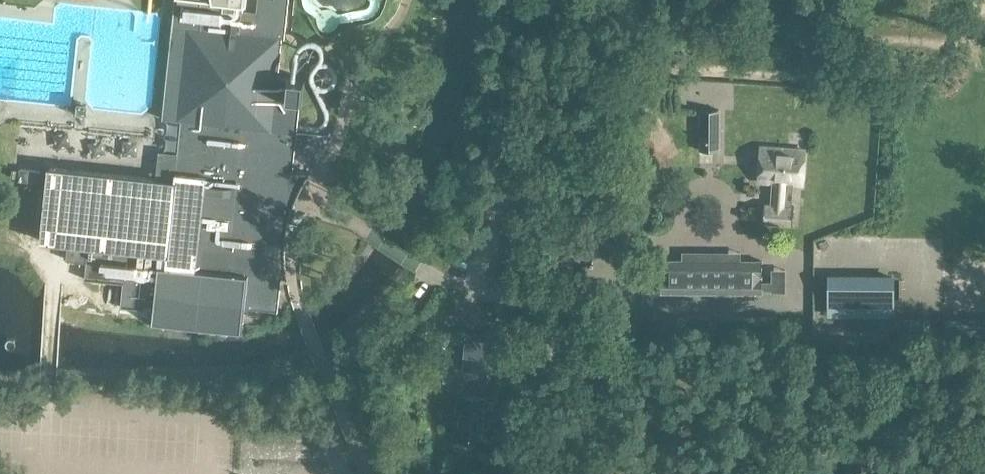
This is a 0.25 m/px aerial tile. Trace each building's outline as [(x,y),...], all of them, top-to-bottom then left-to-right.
[(5,161),(7,168),(11,174),(17,179),(25,181),(48,183),(42,241),(68,244),(67,259),(87,261),(85,278),(125,282),(123,303),(154,305),(152,324),(244,333),(245,323),(243,323),(245,307),(278,310),(281,277),(286,278),(286,279),(287,279),(286,260),(286,242),(289,223),(293,220),(295,216),(296,210),(294,205),(290,201),(291,186),(303,184),(307,178),(310,172),(293,170),(303,78),(277,76),(282,37),(285,37),(289,0),(258,0),(257,11),(243,10),(244,0),(175,0),(162,117),(177,119),(182,119),(178,154),(29,138),(22,139),(15,142),(9,147),(6,154),(5,161)] [(88,114),(88,104),(78,103),(77,113),(88,114)] [(720,152),(719,109),(699,109),(698,152),(720,152)] [(762,146),(760,182),(775,183),(774,204),(765,204),(764,222),(793,224),(795,206),(785,205),(786,183),(803,185),(804,150),(762,146)] [(661,258),(661,291),(762,292),(762,259),(740,259),(721,259),(682,258),(661,258)] [(894,277),(830,277),(829,313),(893,313),(894,277)] [(945,317),(945,335),(984,335),(984,318),(945,317)] [(492,361),(494,336),(466,333),(463,358),(473,359),(492,361)] [(463,358),(462,370),(472,371),(472,370),(473,359),(463,358)] [(456,437),(484,439),(488,398),(459,396),(456,437)]
